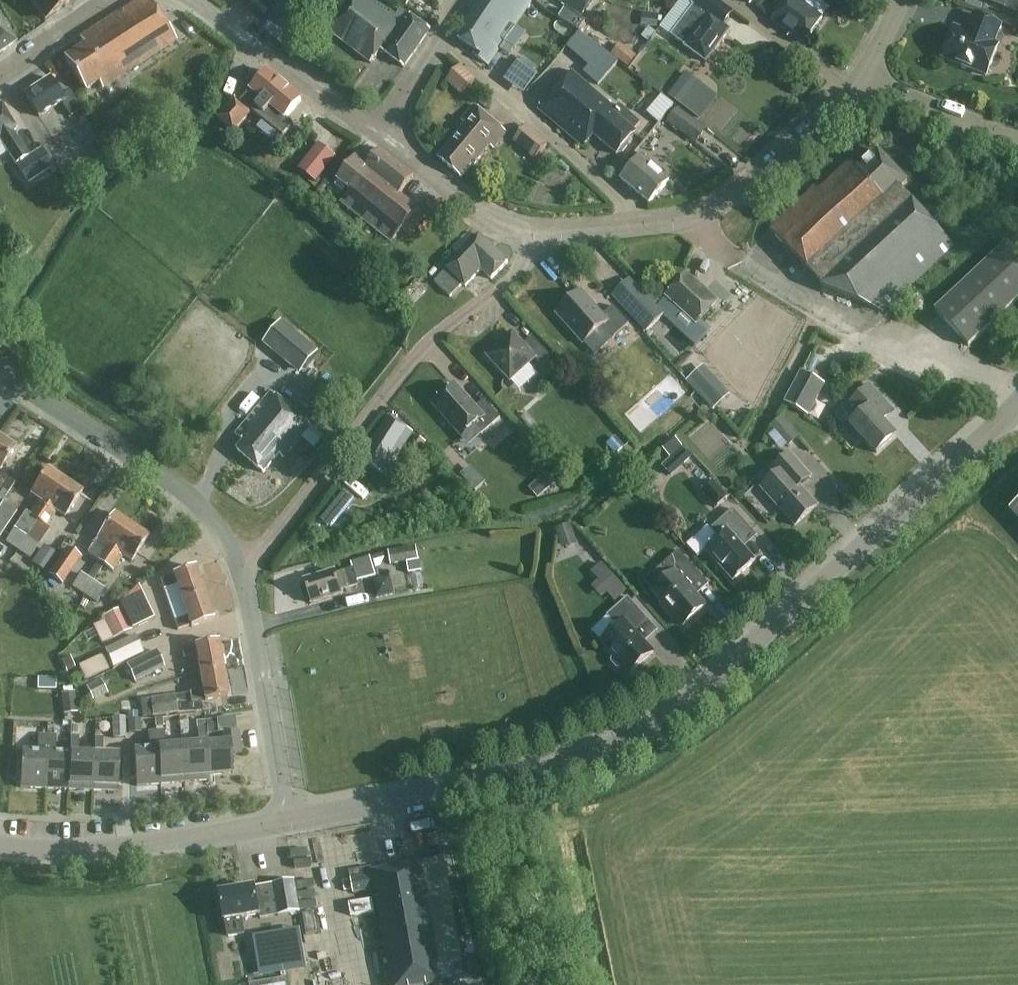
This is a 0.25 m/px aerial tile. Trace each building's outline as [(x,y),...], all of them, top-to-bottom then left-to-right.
[(46,21),(70,4),(67,0),(31,0),(46,21)] [(150,0),(146,0),(131,6),(81,38),(85,45),(65,58),(86,90),(99,82),(103,88),(178,40),(150,0)] [(430,30),(402,10),(398,16),(376,0),(352,0),(329,30),(372,63),(382,50),(405,66),(430,30)] [(488,3),(483,0),(458,37),(479,51),(476,56),(488,63),(531,0),(490,0),(488,3)] [(582,16),(593,0),(559,0),(582,16)] [(717,0),(699,0),(695,5),(689,12),(672,35),(707,61),(730,30),(724,26),(734,13),(717,0)] [(800,0),(788,0),(773,20),(804,43),(823,18),(800,0)] [(1017,12),(1017,0),(988,0),(1017,12)] [(297,11),(284,1),(268,23),(280,33),(297,11)] [(560,18),(581,32),(586,23),(566,9),(560,18)] [(552,40),(563,48),(577,31),(552,11),(544,21),(558,33),(552,40)] [(660,15),(643,13),(642,25),(659,27),(660,15)] [(943,58),(988,75),(999,46),(994,44),(1002,25),(976,15),(968,33),(955,28),(943,58)] [(0,19),(0,54),(16,43),(0,19)] [(601,83),(621,59),(584,28),(570,45),(592,64),(586,70),(601,83)] [(637,57),(629,50),(620,61),(629,68),(637,57)] [(477,80),(460,65),(446,81),(462,96),(477,80)] [(595,135),(618,155),(637,132),(617,116),(620,111),(571,70),(539,109),(584,148),(595,135)] [(302,100),(268,71),(242,102),(237,98),(219,118),(235,132),(253,111),(284,137),(294,125),(287,119),(302,100)] [(639,77),(660,93),(665,87),(643,71),(639,77)] [(62,96),(50,78),(25,94),(40,117),(62,102),(72,117),(83,110),(71,91),(62,96)] [(200,88),(199,95),(212,96),(214,83),(207,82),(200,88)] [(716,100),(695,84),(687,94),(676,86),(669,95),(701,120),(716,100)] [(508,132),(475,105),(462,120),(467,124),(439,158),(462,178),(474,164),(475,165),(491,146),(494,149),(508,132)] [(14,131),(17,129),(2,106),(0,107),(0,139),(17,164),(29,157),(27,153),(14,131)] [(707,130),(679,109),(668,123),(696,144),(707,130)] [(514,141),(535,160),(549,144),(527,125),(514,141)] [(299,170),(317,183),(337,156),(319,143),(299,170)] [(415,175),(381,148),(368,164),(357,155),(338,179),(351,189),(342,202),(393,242),(403,230),(410,236),(427,215),(400,194),(415,175)] [(29,157),(17,164),(29,182),(53,167),(41,149),(29,157)] [(908,182),(879,151),(860,169),(852,161),(821,189),(817,185),(771,229),(825,287),(884,312),(955,245),(901,188),(908,182)] [(622,179),(650,204),(670,181),(642,156),(622,179)] [(509,262),(480,235),(435,281),(451,297),(464,284),(467,287),(482,270),(493,280),(509,262)] [(1009,243),(936,311),(969,346),(1017,300),(1017,252),(1009,243)] [(668,297),(698,324),(718,303),(688,275),(668,297)] [(614,306),(603,315),(582,291),(557,313),(584,344),(605,326),(615,337),(630,324),(614,306)] [(652,292),(629,313),(647,333),(651,328),(670,311),(652,292)] [(264,344),(301,375),(320,352),(282,321),(264,344)] [(524,344),(513,332),(488,356),(511,381),(536,358),(543,365),(552,357),(533,336),(524,344)] [(716,407),(729,394),(704,366),(691,379),(716,407)] [(827,384),(802,371),(785,403),(809,416),(827,384)] [(485,400),(475,408),(455,385),(435,403),(464,436),(475,426),(483,434),(501,418),(485,400)] [(851,424),(878,453),(897,436),(879,416),(889,406),(871,385),(852,402),(863,414),(851,424)] [(313,426),(273,392),(236,435),(246,443),(239,451),(264,473),(280,454),(284,458),(291,449),(293,450),(313,426)] [(414,431),(390,416),(362,461),(386,476),(414,431)] [(771,427),(789,447),(800,438),(782,418),(771,427)] [(17,447),(0,436),(0,472),(17,447)] [(427,442),(416,436),(407,451),(418,457),(427,442)] [(617,436),(607,445),(616,456),(626,448),(617,436)] [(671,458),(663,466),(672,477),(693,457),(676,438),(663,449),(671,458)] [(762,489),(796,526),(818,506),(801,487),(812,477),(790,453),(779,463),(784,469),(762,489)] [(595,473),(587,464),(579,472),(587,481),(595,473)] [(27,537),(38,521),(66,480),(48,468),(31,494),(40,500),(30,514),(26,511),(6,541),(19,549),(27,537)] [(487,483),(475,470),(464,479),(476,492),(487,483)] [(556,482),(547,472),(538,480),(547,490),(556,482)] [(66,517),(83,492),(66,480),(38,521),(46,526),(57,511),(66,517)] [(714,480),(701,492),(717,510),(730,498),(714,480)] [(345,488),(324,519),(336,527),(357,497),(345,488)] [(11,522),(18,512),(3,502),(0,507),(0,539),(11,522)] [(706,550),(734,581),(756,561),(739,542),(752,530),(734,509),(711,529),(720,538),(706,550)] [(105,565),(132,525),(115,513),(98,538),(88,554),(105,565)] [(578,544),(571,524),(556,530),(563,550),(578,544)] [(132,562),(149,536),(132,525),(105,565),(113,571),(123,556),(132,562)] [(31,557),(39,545),(27,537),(19,549),(31,557)] [(59,553),(48,546),(37,562),(48,570),(59,553)] [(408,563),(410,574),(421,572),(417,547),(389,552),(391,566),(408,563)] [(81,558),(67,548),(49,575),(63,585),(81,558)] [(704,578),(679,550),(662,566),(671,575),(654,591),(664,604),(662,605),(673,617),(675,616),(684,626),(707,606),(691,588),(704,578)] [(351,561),(354,569),(357,581),(376,575),(370,555),(351,561)] [(628,591),(602,563),(590,574),(615,602),(628,591)] [(183,601),(204,594),(195,567),(174,575),(174,576),(161,581),(164,590),(177,585),(183,601)] [(357,581),(354,569),(337,575),(336,571),(305,581),(312,603),(343,594),(342,591),(359,585),(357,581)] [(84,595),(93,581),(81,574),(73,587),(76,589),(69,600),(78,605),(84,595)] [(93,581),(84,595),(97,603),(106,590),(93,581)] [(122,608),(144,598),(138,586),(120,603),(122,607),(122,608)] [(192,627),(213,620),(204,594),(183,601),(188,617),(175,622),(178,631),(192,626),(192,627)] [(647,618),(629,597),(608,616),(618,627),(602,642),(615,656),(612,659),(612,662),(617,668),(621,668),(623,666),(630,674),(654,653),(634,630),(647,618)] [(133,630),(122,608),(122,607),(102,617),(104,621),(113,639),(133,630)] [(105,649),(114,668),(144,654),(135,635),(105,649)] [(201,673),(223,669),(218,641),(196,645),(196,647),(182,649),(184,659),(198,656),(201,673)] [(165,668),(157,650),(127,664),(136,682),(165,668)] [(62,660),(68,672),(76,668),(70,655),(62,660)] [(84,682),(109,671),(102,655),(77,666),(84,682)] [(206,700),(228,696),(223,669),(201,673),(204,689),(190,692),(192,701),(206,699),(206,700)] [(38,690),(56,690),(57,677),(38,677),(38,690)] [(87,687),(94,701),(108,694),(101,680),(87,687)] [(62,693),(64,715),(78,713),(76,692),(62,693)] [(178,712),(175,695),(141,700),(143,714),(153,713),(153,716),(178,712)] [(155,718),(155,726),(163,725),(162,717),(155,718)] [(112,718),(113,738),(127,738),(126,718),(112,718)] [(128,720),(128,733),(141,733),(141,720),(128,720)] [(219,734),(219,721),(207,721),(208,734),(219,734)] [(207,744),(206,727),(198,727),(199,745),(183,746),(186,782),(210,780),(210,775),(209,776),(207,744)] [(186,782),(183,746),(166,747),(165,730),(157,731),(162,784),(186,782)] [(137,786),(162,784),(157,731),(148,731),(150,749),(134,750),(137,786)] [(209,776),(210,775),(234,774),(232,754),(241,754),(240,731),(224,732),(225,743),(207,744),(209,776)] [(46,789),(48,735),(39,734),(38,752),(23,751),(21,788),(46,789)] [(56,753),(57,735),(48,735),(46,789),(70,790),(71,753),(56,753)] [(95,754),(79,754),(80,736),(71,736),(71,753),(70,790),(94,791),(95,754)] [(118,792),(120,755),(103,755),(104,737),(95,737),(95,754),(94,791),(118,792)] [(423,863),(372,872),(373,875),(351,879),(354,893),(375,889),(393,984),(431,984),(444,983),(423,863)] [(261,919),(301,912),(295,880),(221,893),(229,937),(246,934),(243,918),(261,915),(261,919)] [(292,958),(307,955),(302,932),(287,935),(292,958)] [(250,952),(252,971),(290,966),(288,947),(250,952)]
